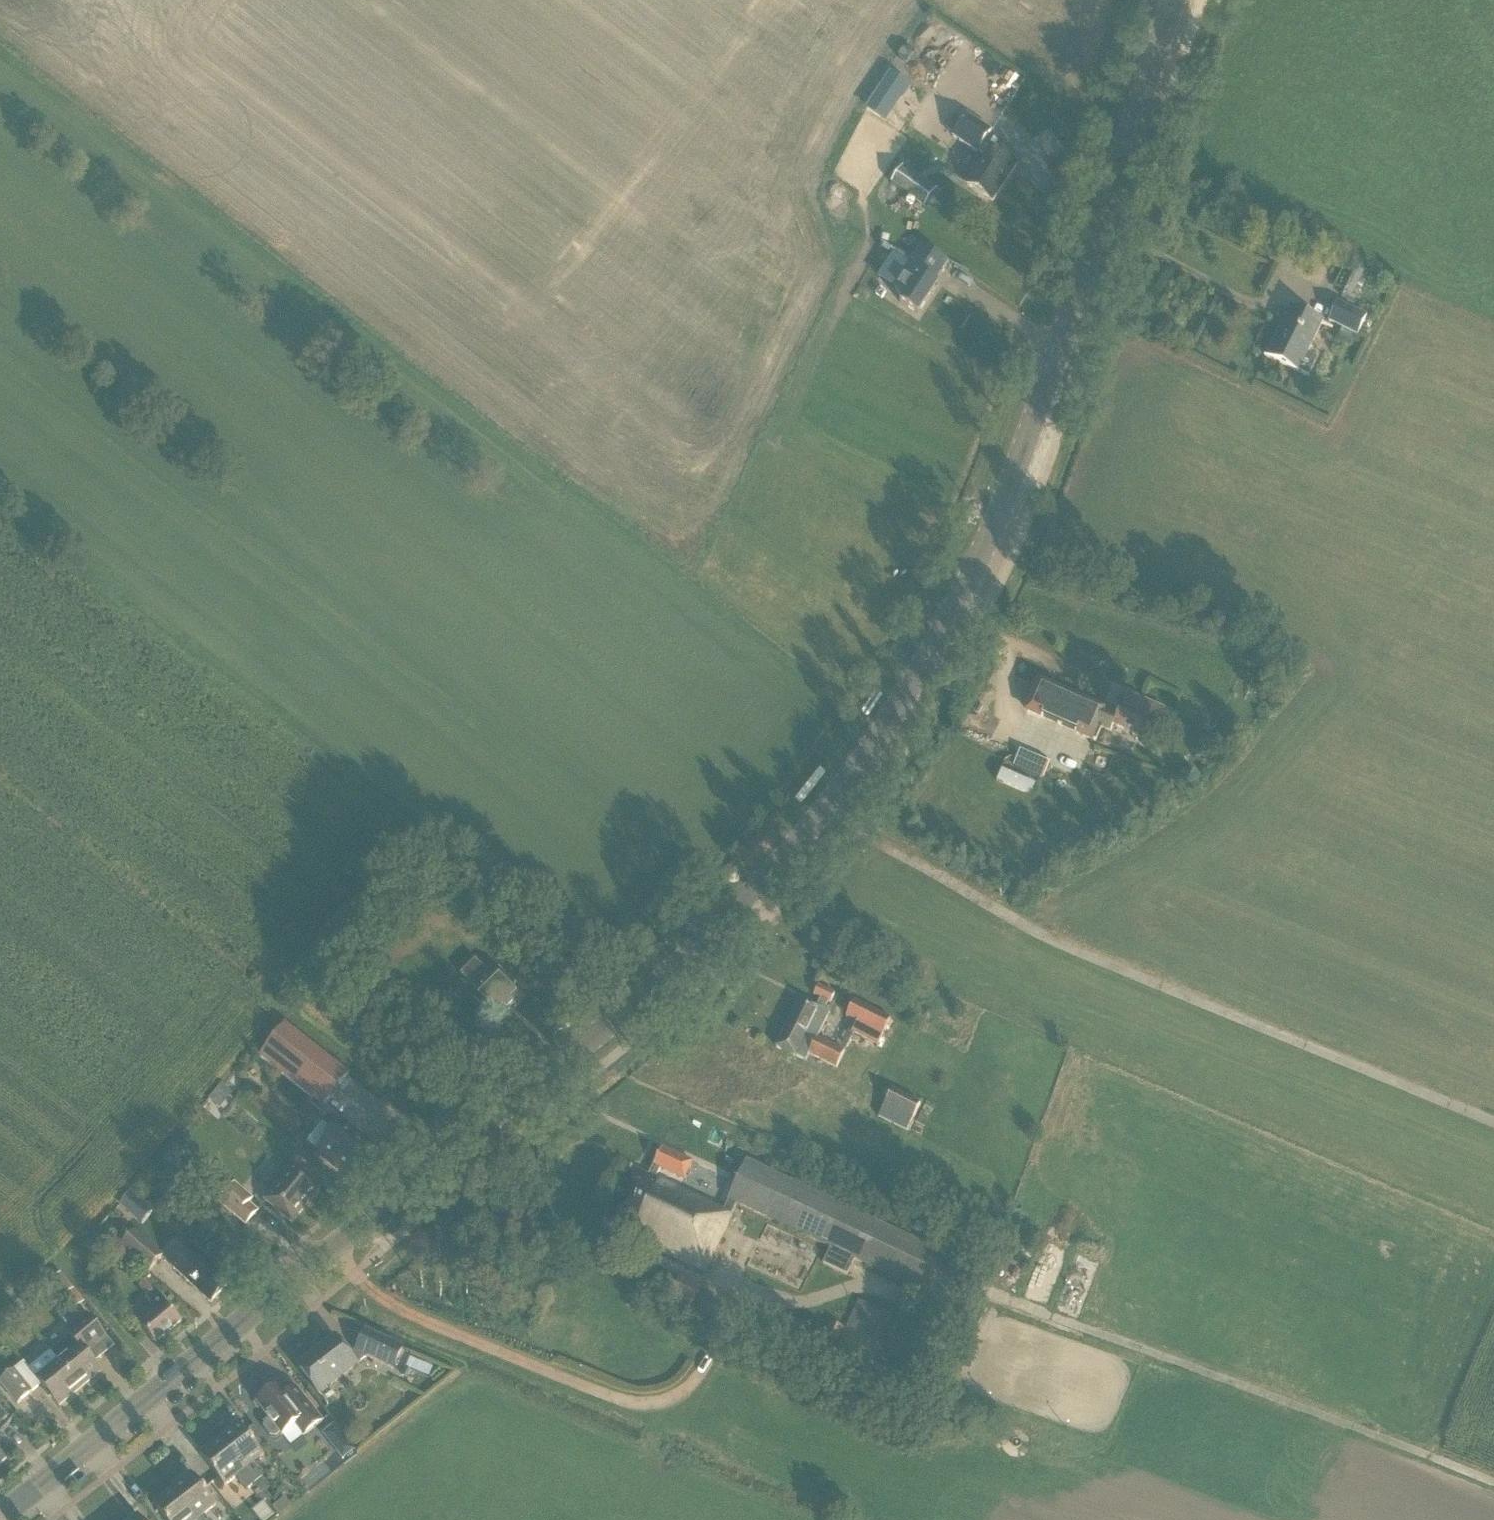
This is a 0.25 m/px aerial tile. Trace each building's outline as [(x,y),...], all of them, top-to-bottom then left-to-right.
[(986,157),(968,185),(993,201),(1017,164),(984,143),(992,131),(968,115),(954,136),(977,152),(977,151),(986,157)] [(873,146),(860,166),(869,172),(872,167),(926,206),(938,190),(873,146)] [(900,251),(891,264),(905,273),(895,288),(905,295),(901,302),(919,314),(939,283),(936,281),(948,263),(922,246),(914,260),(900,251)] [(1346,306),(1365,267),(1357,264),(1339,302),(1330,321),(1360,334),(1368,315),(1346,306)] [(1265,354),(1309,376),(1318,358),(1307,353),(1323,322),(1289,306),(1265,354)] [(1112,732),(1114,726),(1151,742),(1165,709),(1128,692),(1118,715),(1045,683),(1033,712),(1053,721),(1054,720),(1097,739),(1102,727),(1112,732)] [(1050,762),(1021,750),(1014,766),(1043,778),(1050,762)] [(497,1022),(525,995),(500,970),(493,977),(476,959),(462,974),(479,991),(473,997),(497,1022)] [(831,1003),(835,994),(819,986),(815,995),(822,998),(818,1006),(801,998),(777,1046),(796,1056),(796,1055),(806,1060),(810,1053),(837,1067),(845,1051),(818,1037),(830,1012),(825,1010),(829,1002),(831,1003)] [(852,1032),(878,1045),(891,1019),(855,1000),(847,1016),(858,1021),(852,1032)] [(324,1107),(350,1075),(287,1025),(261,1057),(324,1107)] [(921,1102),(893,1089),(880,1116),(908,1130),(921,1102)] [(927,1100),(910,1133),(920,1138),(937,1105),(927,1100)] [(226,1124),(238,1127),(242,1114),(230,1110),(226,1124)] [(323,1122),(334,1131),(318,1152),(349,1177),(372,1148),(329,1115),(323,1122)] [(654,1165),(649,1176),(632,1167),(605,1225),(609,1227),(605,1234),(607,1238),(615,1242),(619,1241),(622,1233),(705,1272),(714,1254),(719,1256),(723,1247),(718,1245),(728,1223),(733,1225),(736,1218),(732,1216),(732,1215),(737,1203),(831,1248),(824,1263),(848,1275),(855,1259),(917,1288),(935,1249),(748,1160),(730,1200),(725,1211),(655,1178),(660,1168),(685,1179),(693,1162),(663,1147),(654,1165)] [(265,1200),(293,1223),(323,1187),(295,1164),(265,1200)] [(217,1201),(246,1226),(259,1211),(249,1203),(253,1198),(234,1182),(217,1201)] [(119,1203),(130,1212),(141,1199),(129,1190),(119,1203)] [(221,1226),(206,1213),(199,1221),(214,1233),(221,1226)] [(914,1222),(910,1231),(926,1237),(929,1228),(914,1222)] [(120,1247),(148,1271),(163,1255),(135,1230),(120,1247)] [(206,1257),(231,1280),(245,1266),(230,1251),(233,1248),(224,1239),(220,1243),(220,1242),(207,1256),(206,1257)] [(231,1280),(206,1257),(207,1256),(203,1253),(203,1254),(194,1246),(174,1268),(212,1303),(232,1281),(231,1280)] [(156,1343),(182,1321),(162,1297),(142,1271),(133,1278),(146,1295),(144,1296),(152,1306),(136,1318),(156,1343)] [(704,1288),(681,1279),(672,1296),(678,1299),(672,1312),(681,1316),(710,1328),(722,1303),(701,1295),(704,1288)] [(78,1345),(59,1360),(58,1361),(81,1389),(102,1372),(94,1363),(114,1347),(107,1339),(88,1315),(67,1332),(78,1345)] [(358,1352),(351,1356),(336,1336),(298,1365),(320,1394),(369,1357),(383,1363),(393,1343),(367,1331),(358,1352)] [(58,1361),(59,1360),(52,1352),(31,1369),(25,1362),(0,1382),(18,1404),(33,1392),(32,1392),(42,1384),(60,1406),(81,1389),(58,1361)] [(298,1410),(279,1386),(258,1402),(270,1418),(265,1422),(265,1428),(271,1436),(276,1437),(282,1433),(283,1435),(296,1425),(304,1436),(323,1421),(309,1402),(298,1410)] [(240,1412),(255,1403),(246,1388),(231,1397),(240,1412)] [(265,1455),(240,1423),(220,1439),(255,1484),(263,1478),(257,1469),(254,1472),(250,1467),(265,1455)] [(14,1447),(20,1438),(4,1428),(0,1435),(0,1439),(14,1447)] [(332,1448),(342,1461),(355,1451),(345,1438),(332,1448)] [(220,1439),(200,1454),(225,1486),(237,1477),(239,1475),(243,1480),(241,1482),(247,1490),(255,1484),(220,1439)] [(9,1457),(0,1448),(0,1467),(9,1457)] [(203,1517),(206,1514),(217,1505),(192,1473),(173,1488),(198,1519),(205,1519),(203,1517)] [(153,1503),(166,1519),(198,1519),(173,1488),(153,1503)]
